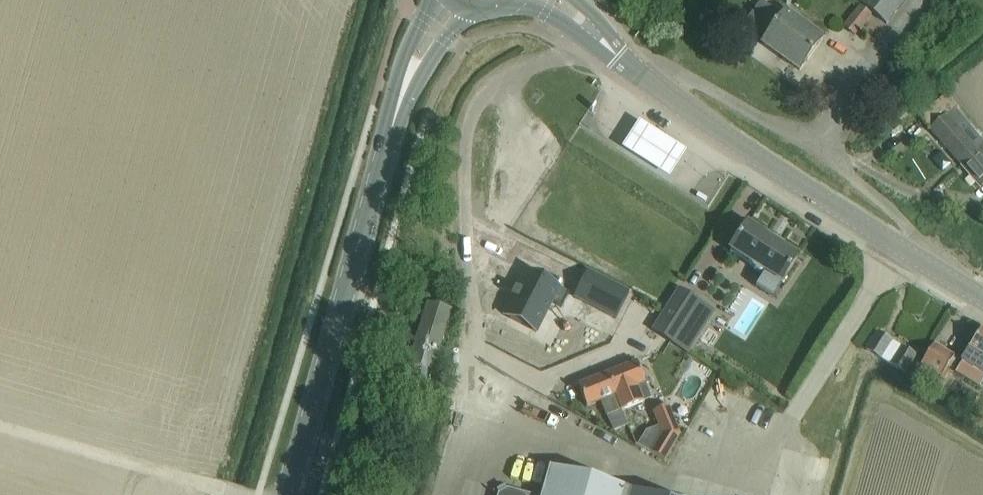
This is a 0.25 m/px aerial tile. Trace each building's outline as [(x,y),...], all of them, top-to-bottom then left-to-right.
[(898,9),(905,0),(863,0),(842,26),(853,34),(871,13),(885,25),(898,9)] [(780,14),(771,8),(757,27),(767,34),(760,43),(798,70),(810,54),(822,37),(801,21),(784,9),(780,14)] [(954,108),(957,106),(946,93),(918,116),(961,166),(982,147),(982,139),(981,141),(954,108)] [(685,149),(638,118),(621,145),(668,175),(685,149)] [(961,166),(979,186),(982,183),(982,147),(961,166)] [(704,202),(706,198),(697,193),(695,196),(704,202)] [(761,234),(746,224),(729,251),(780,284),(797,257),(782,248),(783,247),(761,233),(761,234)] [(615,318),(628,292),(586,270),(573,297),(615,318)] [(535,331),(551,300),(562,305),(568,293),(557,288),(526,272),(504,315),(535,331)] [(677,287),(650,330),(673,344),(687,353),(697,338),(683,328),(700,302),(677,287)] [(430,372),(449,311),(427,304),(408,365),(430,372)] [(901,316),(892,337),(908,345),(918,324),(901,316)] [(961,357),(975,336),(954,323),(940,344),(961,357)] [(980,329),(960,361),(982,374),(982,331),(980,329)] [(904,374),(915,358),(877,333),(867,349),(904,374)] [(939,376),(952,356),(933,343),(920,364),(939,376)] [(605,374),(620,411),(643,401),(637,386),(645,383),(636,361),(605,374)] [(626,425),(620,411),(605,374),(577,385),(586,406),(602,399),(614,429),(626,425)] [(680,434),(668,405),(652,411),(660,433),(649,452),(665,461),(680,434)] [(550,469),(542,494),(641,494),(550,469)] [(504,488),(503,485),(495,489),(497,493),(496,494),(532,494),(504,488)]
